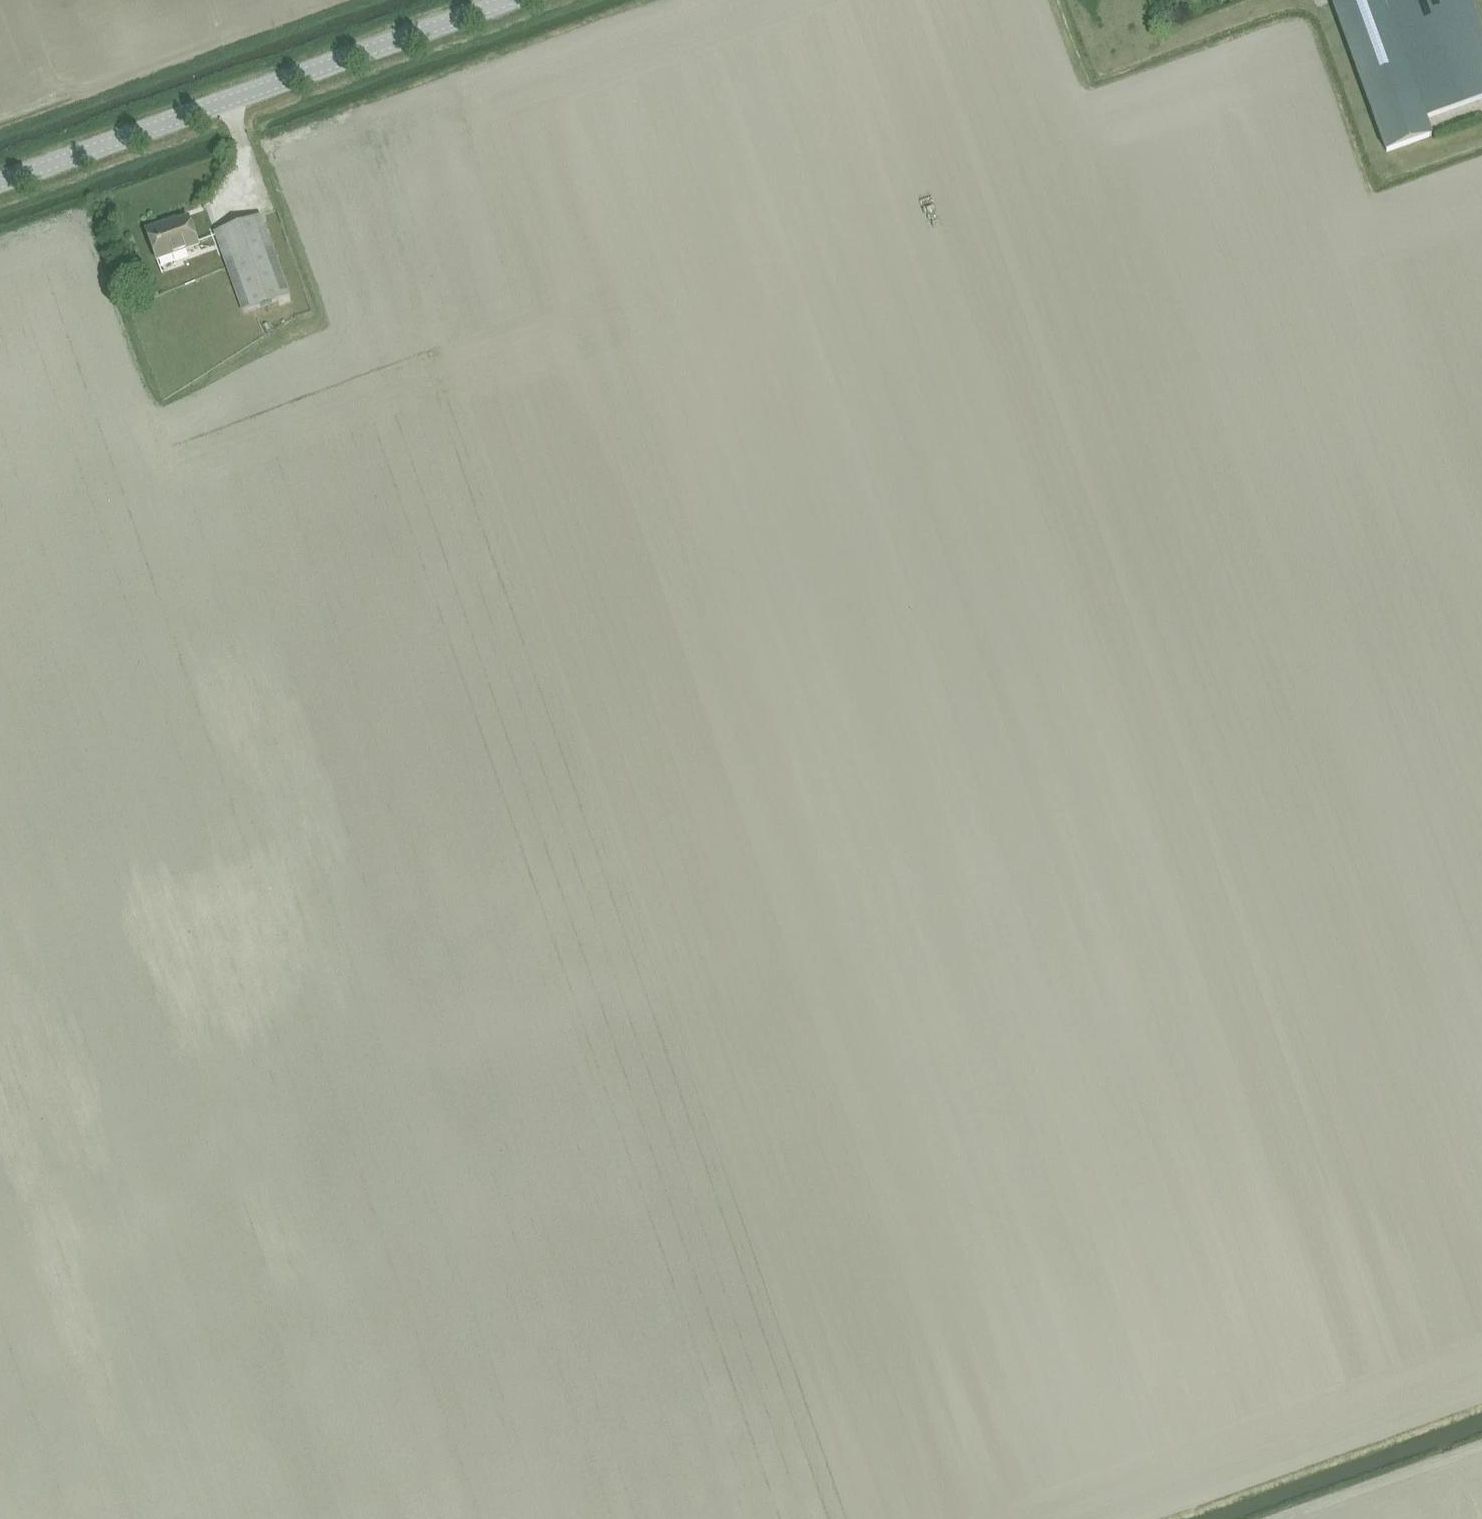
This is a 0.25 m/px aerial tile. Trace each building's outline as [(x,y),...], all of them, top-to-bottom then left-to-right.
[(1433,137),(1427,118),(1481,98),(1481,41),(1467,0),(1331,0),(1386,154),(1433,137)] [(156,263),(200,248),(188,216),(145,229),(156,263)] [(243,312),(290,296),(262,217),(215,233),(243,312)]
